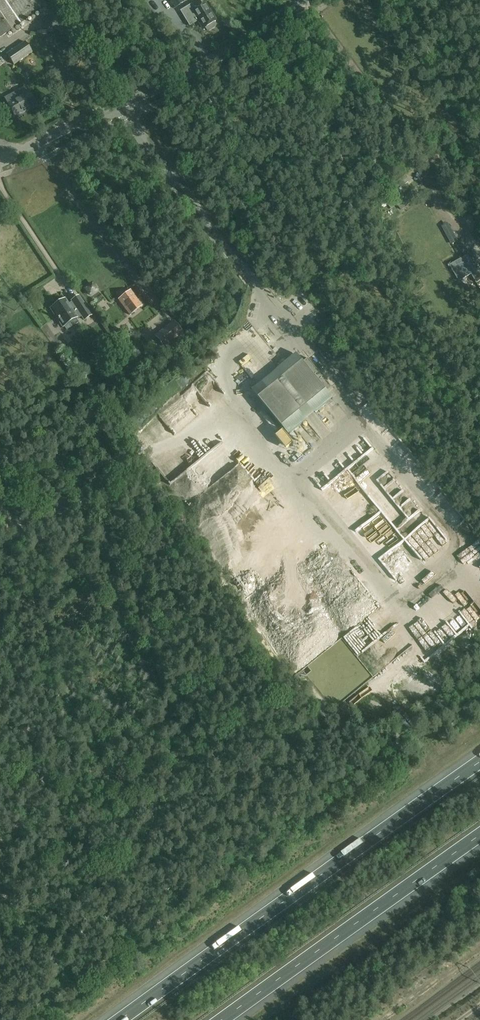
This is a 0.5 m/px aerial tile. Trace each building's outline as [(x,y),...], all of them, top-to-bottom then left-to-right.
[(22,23),(48,7),(43,0),(0,0),(0,38),(22,23)] [(216,25),(214,22),(216,21),(211,14),(212,14),(208,7),(207,7),(204,3),(192,11),(198,21),(203,29),(205,28),(207,31),(209,31),(215,27),(216,25)] [(14,65),(32,52),(25,41),(6,54),(14,65)] [(26,111),(36,105),(26,87),(16,92),(18,97),(7,103),(14,116),(25,110),(26,111)] [(408,175),(392,189),(397,194),(413,181),(408,175)] [(399,195),(394,199),(398,205),(403,210),(419,197),(414,192),(403,201),(399,195)] [(476,270),(468,256),(450,266),(459,281),(472,274),(476,283),(479,281),(479,268),(476,270)] [(90,295),(97,291),(92,284),(86,288),(90,295)] [(131,291),(119,300),(130,315),(142,305),(131,291)] [(292,299),(298,309),(305,305),(299,295),(292,299)] [(56,306),(51,309),(67,331),(78,323),(76,320),(77,319),(74,315),(78,312),(84,320),(91,315),(79,296),(72,301),(73,303),(69,306),(65,300),(60,303),(59,303),(56,304),(56,306)] [(174,322),(156,336),(164,347),(182,333),(174,322)] [(308,358),(304,362),(297,354),(253,391),(289,436),(334,399),(327,391),(332,387),(308,358)] [(159,421),(141,435),(142,441),(150,451),(156,450),(158,449),(161,448),(175,438),(176,437),(174,432),(185,425),(184,420),(188,417),(196,415),(183,396),(173,403),(174,407),(166,413),(158,414),(159,421)] [(358,411),(366,418),(374,409),(366,402),(358,411)] [(366,421),(373,427),(381,418),(374,412),(366,421)] [(331,433),(341,427),(333,415),(324,421),(331,433)] [(407,469),(415,459),(404,450),(396,460),(407,469)] [(294,463),(302,458),(299,453),(291,458),(294,463)] [(196,494),(205,494),(205,471),(194,472),(194,481),(176,482),(176,497),(187,497),(187,504),(196,504),(196,494)] [(427,476),(419,486),(430,496),(439,487),(427,476)] [(431,500),(439,508),(447,499),(438,492),(431,500)] [(274,496),(268,501),(275,510),(282,505),(274,496)] [(391,505),(395,514),(406,509),(402,500),(391,505)] [(446,502),(437,512),(456,529),(465,519),(446,502)] [(421,558),(420,556),(441,543),(432,529),(402,548),(411,564),(421,558)] [(237,562),(240,560),(236,553),(222,562),(230,575),(241,569),(237,562)] [(364,566),(357,571),(361,576),(368,570),(364,566)] [(429,623),(416,634),(425,645),(438,635),(429,623)] [(374,650),(384,643),(381,638),(383,636),(377,628),(365,636),(374,650)] [(365,653),(370,651),(364,634),(351,639),(359,660),(367,657),(365,653)] [(440,649),(445,644),(441,639),(435,644),(440,649)]
